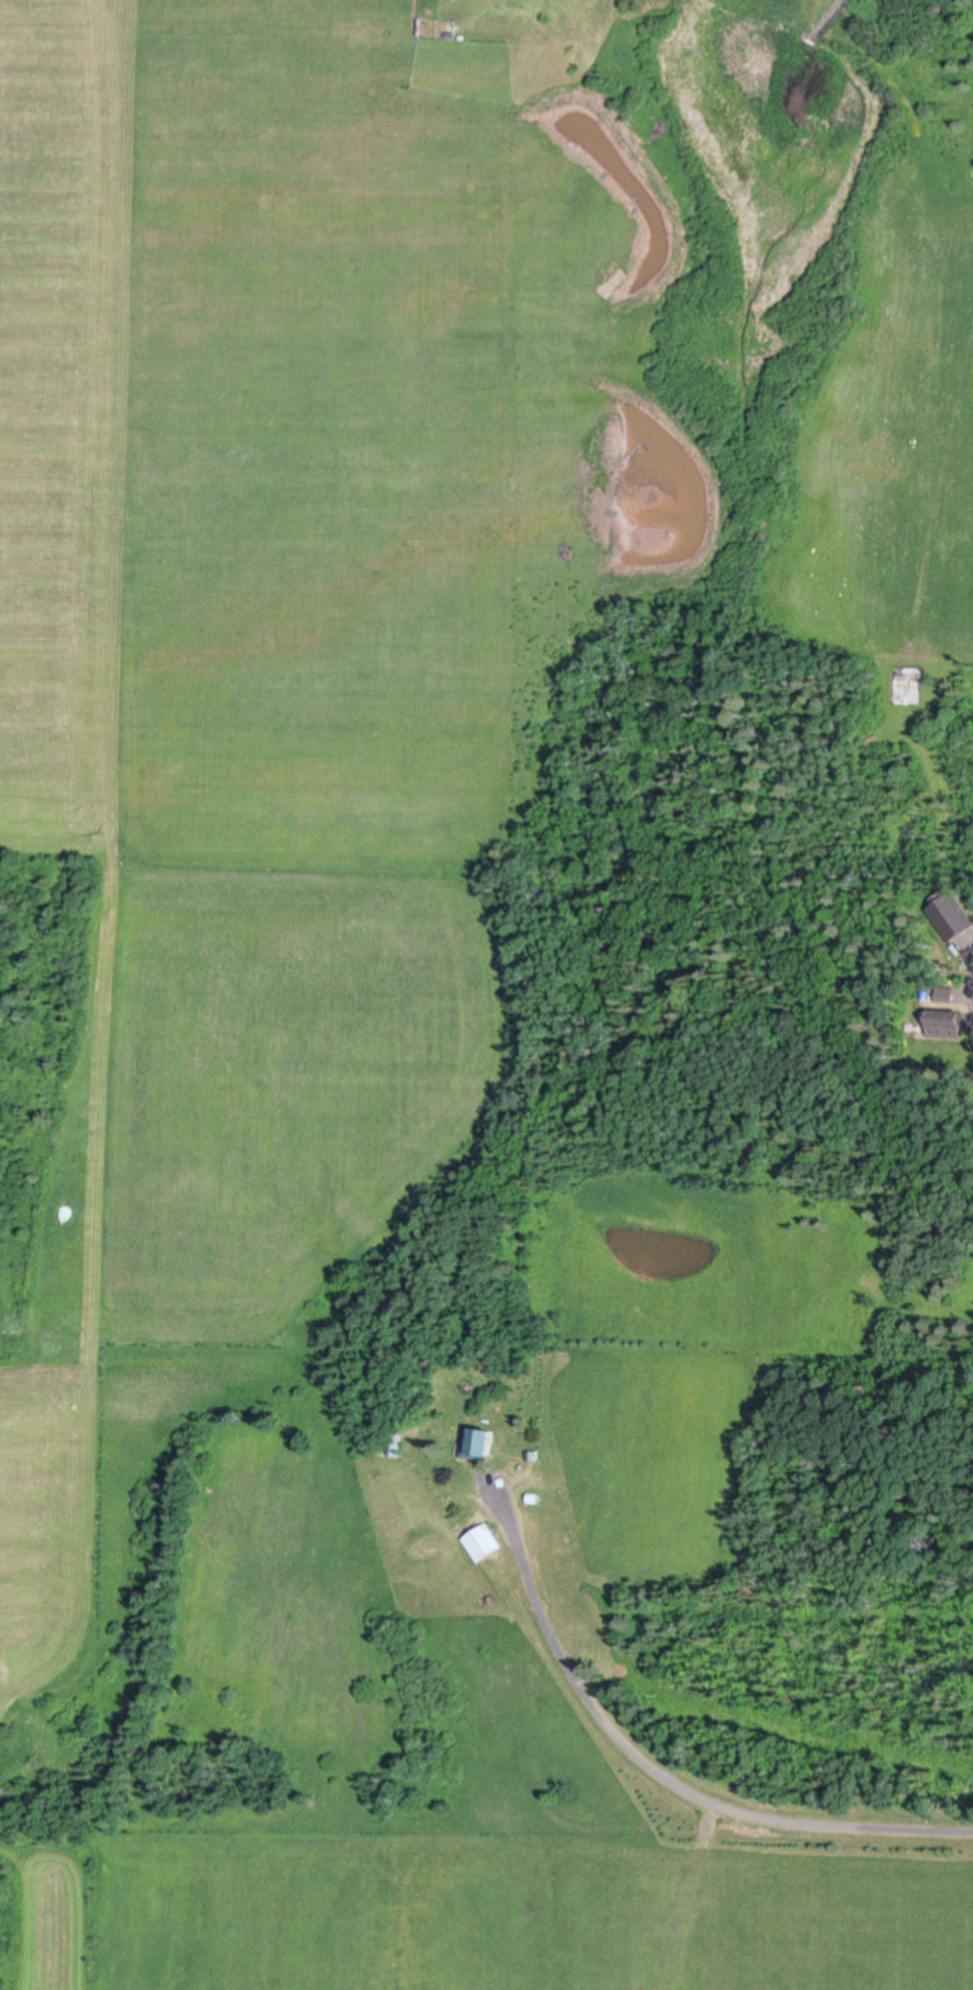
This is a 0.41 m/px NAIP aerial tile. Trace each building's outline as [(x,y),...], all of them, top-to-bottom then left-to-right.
[(938,988),(956,988),(955,999),(938,998),(938,988)] [(931,1005),(962,1006),(961,1034),(929,1033),(931,1005)] [(461,1454),(463,1442),(464,1435),(470,1436),(471,1422),(493,1425),(489,1458),(473,1456),(461,1454)] [(388,1429),(400,1430),(399,1454),(387,1453),(388,1429)] [(525,1458),(525,1449),(537,1449),(537,1458),(525,1458)] [(528,1500),(529,1491),(539,1492),(538,1501),(528,1500)] [(489,1522),(504,1545),(480,1560),(465,1537),(489,1522)]
